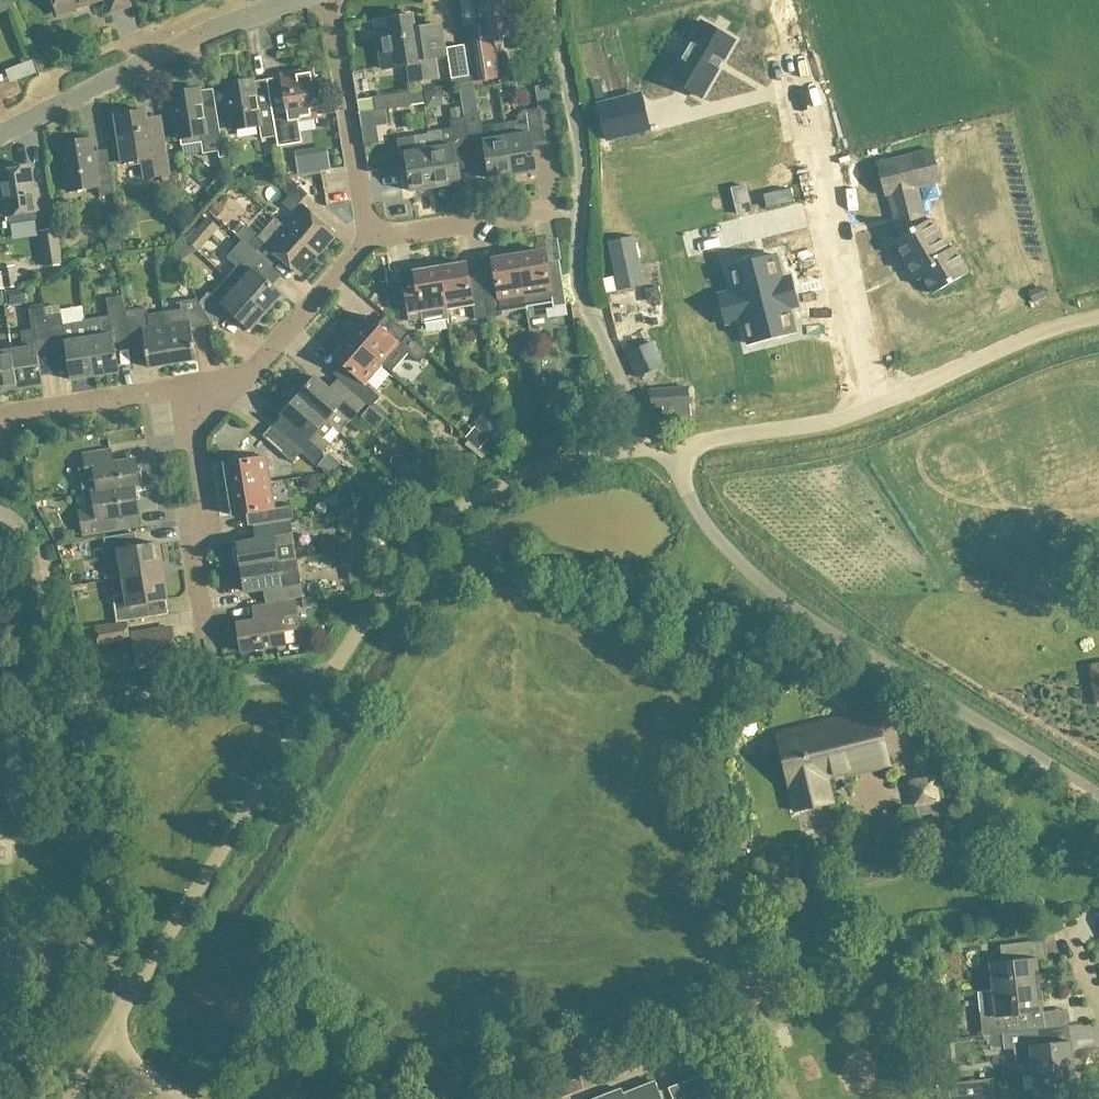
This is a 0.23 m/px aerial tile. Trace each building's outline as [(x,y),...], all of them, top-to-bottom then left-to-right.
[(15,10),(12,0),(0,0),(0,15),(15,10)] [(56,15),(100,0),(51,0),(56,15)] [(127,7),(125,0),(102,0),(107,14),(127,7)] [(517,35),(511,0),(474,0),(479,29),(466,31),(475,82),(496,79),(490,40),(517,35)] [(410,84),(437,79),(435,61),(446,59),(441,25),(414,29),(412,17),(375,23),(382,72),(408,68),(410,84)] [(733,43),(701,24),(668,81),(700,100),(733,43)] [(451,80),(468,78),(464,47),(446,50),(451,80)] [(298,122),(317,119),(309,73),(281,78),(287,115),(272,117),(277,148),(301,145),(298,122)] [(261,140),(276,138),(270,103),(257,105),(253,82),(225,86),(232,132),(259,128),(261,140)] [(178,141),(180,141),(181,148),(201,145),(203,156),(217,154),(218,160),(223,159),(215,112),(202,114),(199,91),(171,95),(178,141)] [(409,94),(411,108),(420,106),(418,93),(409,94)] [(411,108),(409,94),(374,99),(376,113),(411,108)] [(640,96),(597,107),(607,142),(649,132),(640,96)] [(517,123),(504,125),(512,178),(536,174),(532,144),(544,142),(540,111),(522,114),(517,120),(517,123)] [(143,179),(167,176),(163,146),(151,147),(146,113),(114,117),(121,166),(141,163),(143,179)] [(464,120),(469,154),(484,151),(489,182),(512,178),(504,125),(503,125),(480,129),(478,115),(464,118),(464,120)] [(428,137),(436,190),(461,186),(456,158),(469,156),(469,154),(464,120),(449,123),(450,130),(428,134),(428,137)] [(436,190),(428,137),(397,142),(399,156),(404,155),(410,194),(436,190)] [(99,197),(114,195),(109,161),(94,163),(90,140),(61,145),(68,192),(97,187),(99,197)] [(930,152),(878,165),(886,198),(897,195),(898,201),(892,203),(900,238),(913,231),(924,224),(916,190),(938,185),(930,152)] [(0,174),(0,185),(4,216),(5,216),(7,227),(35,223),(33,212),(38,212),(35,193),(31,193),(28,170),(0,174)] [(282,206),(294,217),(284,228),(315,256),(333,236),(298,205),(307,195),(289,178),(279,189),(289,198),(282,206)] [(743,187),(730,190),(737,216),(749,213),(743,187)] [(315,256),(284,228),(275,221),(258,241),(243,228),(235,237),(241,243),(255,255),(263,246),(298,276),(315,256)] [(900,238),(893,242),(904,262),(902,263),(913,281),(920,277),(932,296),(969,274),(953,248),(948,252),(930,221),(924,224),(913,231),(900,238)] [(42,269),(57,267),(53,232),(37,234),(42,269)] [(236,268),(226,279),(236,288),(267,314),(282,296),(272,287),(259,276),(268,266),(255,255),(241,243),(226,259),(236,268)] [(517,256),(525,310),(551,305),(552,310),(565,308),(559,269),(546,270),(544,252),(517,256)] [(487,320),(501,318),(500,314),(525,310),(517,256),(491,260),(494,279),(481,281),(487,320)] [(775,257),(728,269),(728,270),(734,293),(741,322),(747,345),(747,346),(794,334),(794,333),(788,310),(794,309),(786,280),(781,281),(775,258),(775,257)] [(440,268),(446,311),(472,307),(475,322),(487,320),(481,281),(468,283),(465,264),(440,268)] [(416,292),(403,293),(404,297),(408,323),(421,321),(421,324),(448,320),(446,311),(440,268),(435,269),(435,265),(417,267),(418,271),(413,272),(416,292)] [(1,271),(2,275),(4,290),(17,288),(14,270),(1,271)] [(208,295),(198,304),(212,327),(220,321),(228,312),(251,333),(267,314),(236,288),(226,279),(211,297),(208,295)] [(84,323),(85,324),(86,324),(94,378),(117,375),(111,336),(127,334),(124,314),(121,299),(106,302),(109,319),(84,323)] [(212,327),(198,304),(197,302),(179,305),(180,312),(163,315),(171,367),(196,363),(190,330),(212,327)] [(51,357),(51,354),(45,320),(43,310),(28,312),(33,344),(21,346),(22,351),(11,352),(17,391),(40,388),(36,360),(51,357)] [(128,341),(143,338),(148,371),(171,367),(163,315),(146,318),(145,310),(124,314),(127,334),(128,341)] [(428,354),(419,346),(389,320),(380,330),(367,317),(349,338),(381,366),(389,373),(406,354),(418,365),(428,354)] [(86,324),(85,324),(61,328),(59,318),(45,320),(51,354),(65,352),(70,382),(94,378),(86,324)] [(381,366),(349,338),(332,357),(345,369),(336,379),(369,409),(379,398),(364,385),(381,366)] [(535,343),(535,362),(555,363),(555,343),(535,343)] [(11,352),(0,354),(0,394),(17,391),(11,352)] [(297,397),(338,433),(347,423),(348,423),(364,406),(338,384),(330,393),(313,378),(297,397)] [(663,420),(690,418),(688,390),(650,393),(651,411),(662,410),(663,420)] [(313,462),(338,433),(297,397),(280,416),(284,419),(276,430),(313,462)] [(290,463),(299,453),(270,428),(261,437),(290,463)] [(96,496),(132,490),(138,489),(133,462),(111,465),(109,453),(82,458),(85,479),(93,477),(96,496)] [(227,491),(269,485),(265,459),(223,466),(227,491)] [(269,485),(227,491),(232,518),(248,515),(250,527),(292,520),(290,508),(273,511),(269,485)] [(132,490),(96,496),(90,497),(93,514),(78,517),(82,540),(139,529),(132,490)] [(240,569),(241,570),(294,561),(295,561),(288,524),(259,529),(262,542),(236,546),(237,549),(233,553),(235,567),(240,569)] [(134,536),(102,542),(107,567),(109,583),(122,581),(160,575),(155,546),(136,550),(134,536)] [(300,598),(294,561),(241,570),(245,594),(270,590),(272,603),(300,598)] [(160,575),(122,581),(125,598),(111,601),(115,626),(147,620),(144,607),(165,603),(160,575)] [(252,610),(254,623),(235,626),(239,654),(285,647),(282,633),(298,631),(293,603),(252,610)] [(127,641),(124,624),(115,626),(94,630),(97,646),(127,641)] [(136,669),(175,663),(170,633),(131,640),(136,669)] [(827,783),(890,767),(876,711),(776,736),(795,812),(832,803),(827,783)] [(1043,940),(999,945),(1001,961),(987,963),(990,990),(1040,984),(1037,958),(1045,957),(1043,940)] [(1043,1011),(1040,984),(990,990),(978,992),(983,1036),(1002,1034),(1002,1032),(1035,1028),(1045,1026),(1043,1011)] [(1031,1060),(1033,1074),(1074,1070),(1070,1038),(1037,1042),(1035,1028),(1002,1032),(1002,1034),(1004,1050),(1014,1049),(1015,1062),(1031,1060)] [(1074,1070),(1033,1074),(1036,1098),(1071,1098),(1077,1098),(1074,1070)] [(978,1081),(965,1083),(968,1098),(981,1098),(978,1081)] [(963,1084),(948,1086),(950,1098),(965,1098),(963,1084)]
